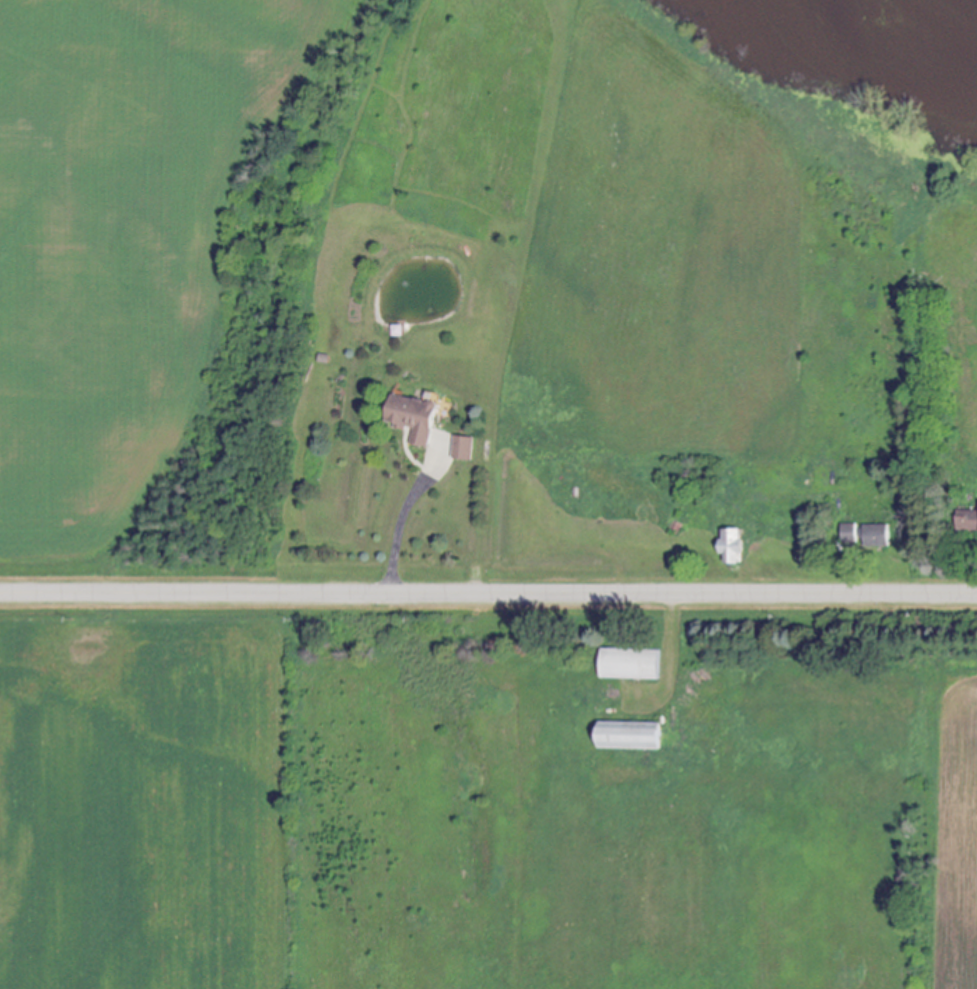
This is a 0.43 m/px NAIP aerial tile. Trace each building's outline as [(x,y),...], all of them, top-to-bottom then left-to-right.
[(435,448),(441,403),(398,397),(393,426),(415,429),(413,445),(435,448)] [(455,460),(476,461),(477,438),(456,437),(455,460)] [(961,511),(961,532),(976,532),(976,512),(961,511)] [(860,544),(860,525),(844,525),(844,544),(860,544)] [(896,547),(895,526),(867,527),(868,548),(896,547)] [(747,531),(729,530),(729,542),(725,542),(725,556),(730,556),(730,565),(747,565),(747,554),(753,554),(753,541),(747,541),(747,531)] [(667,652),(609,650),(608,680),(666,681),(667,652)] [(671,725),(604,724),(604,750),(671,751),(671,725)]
